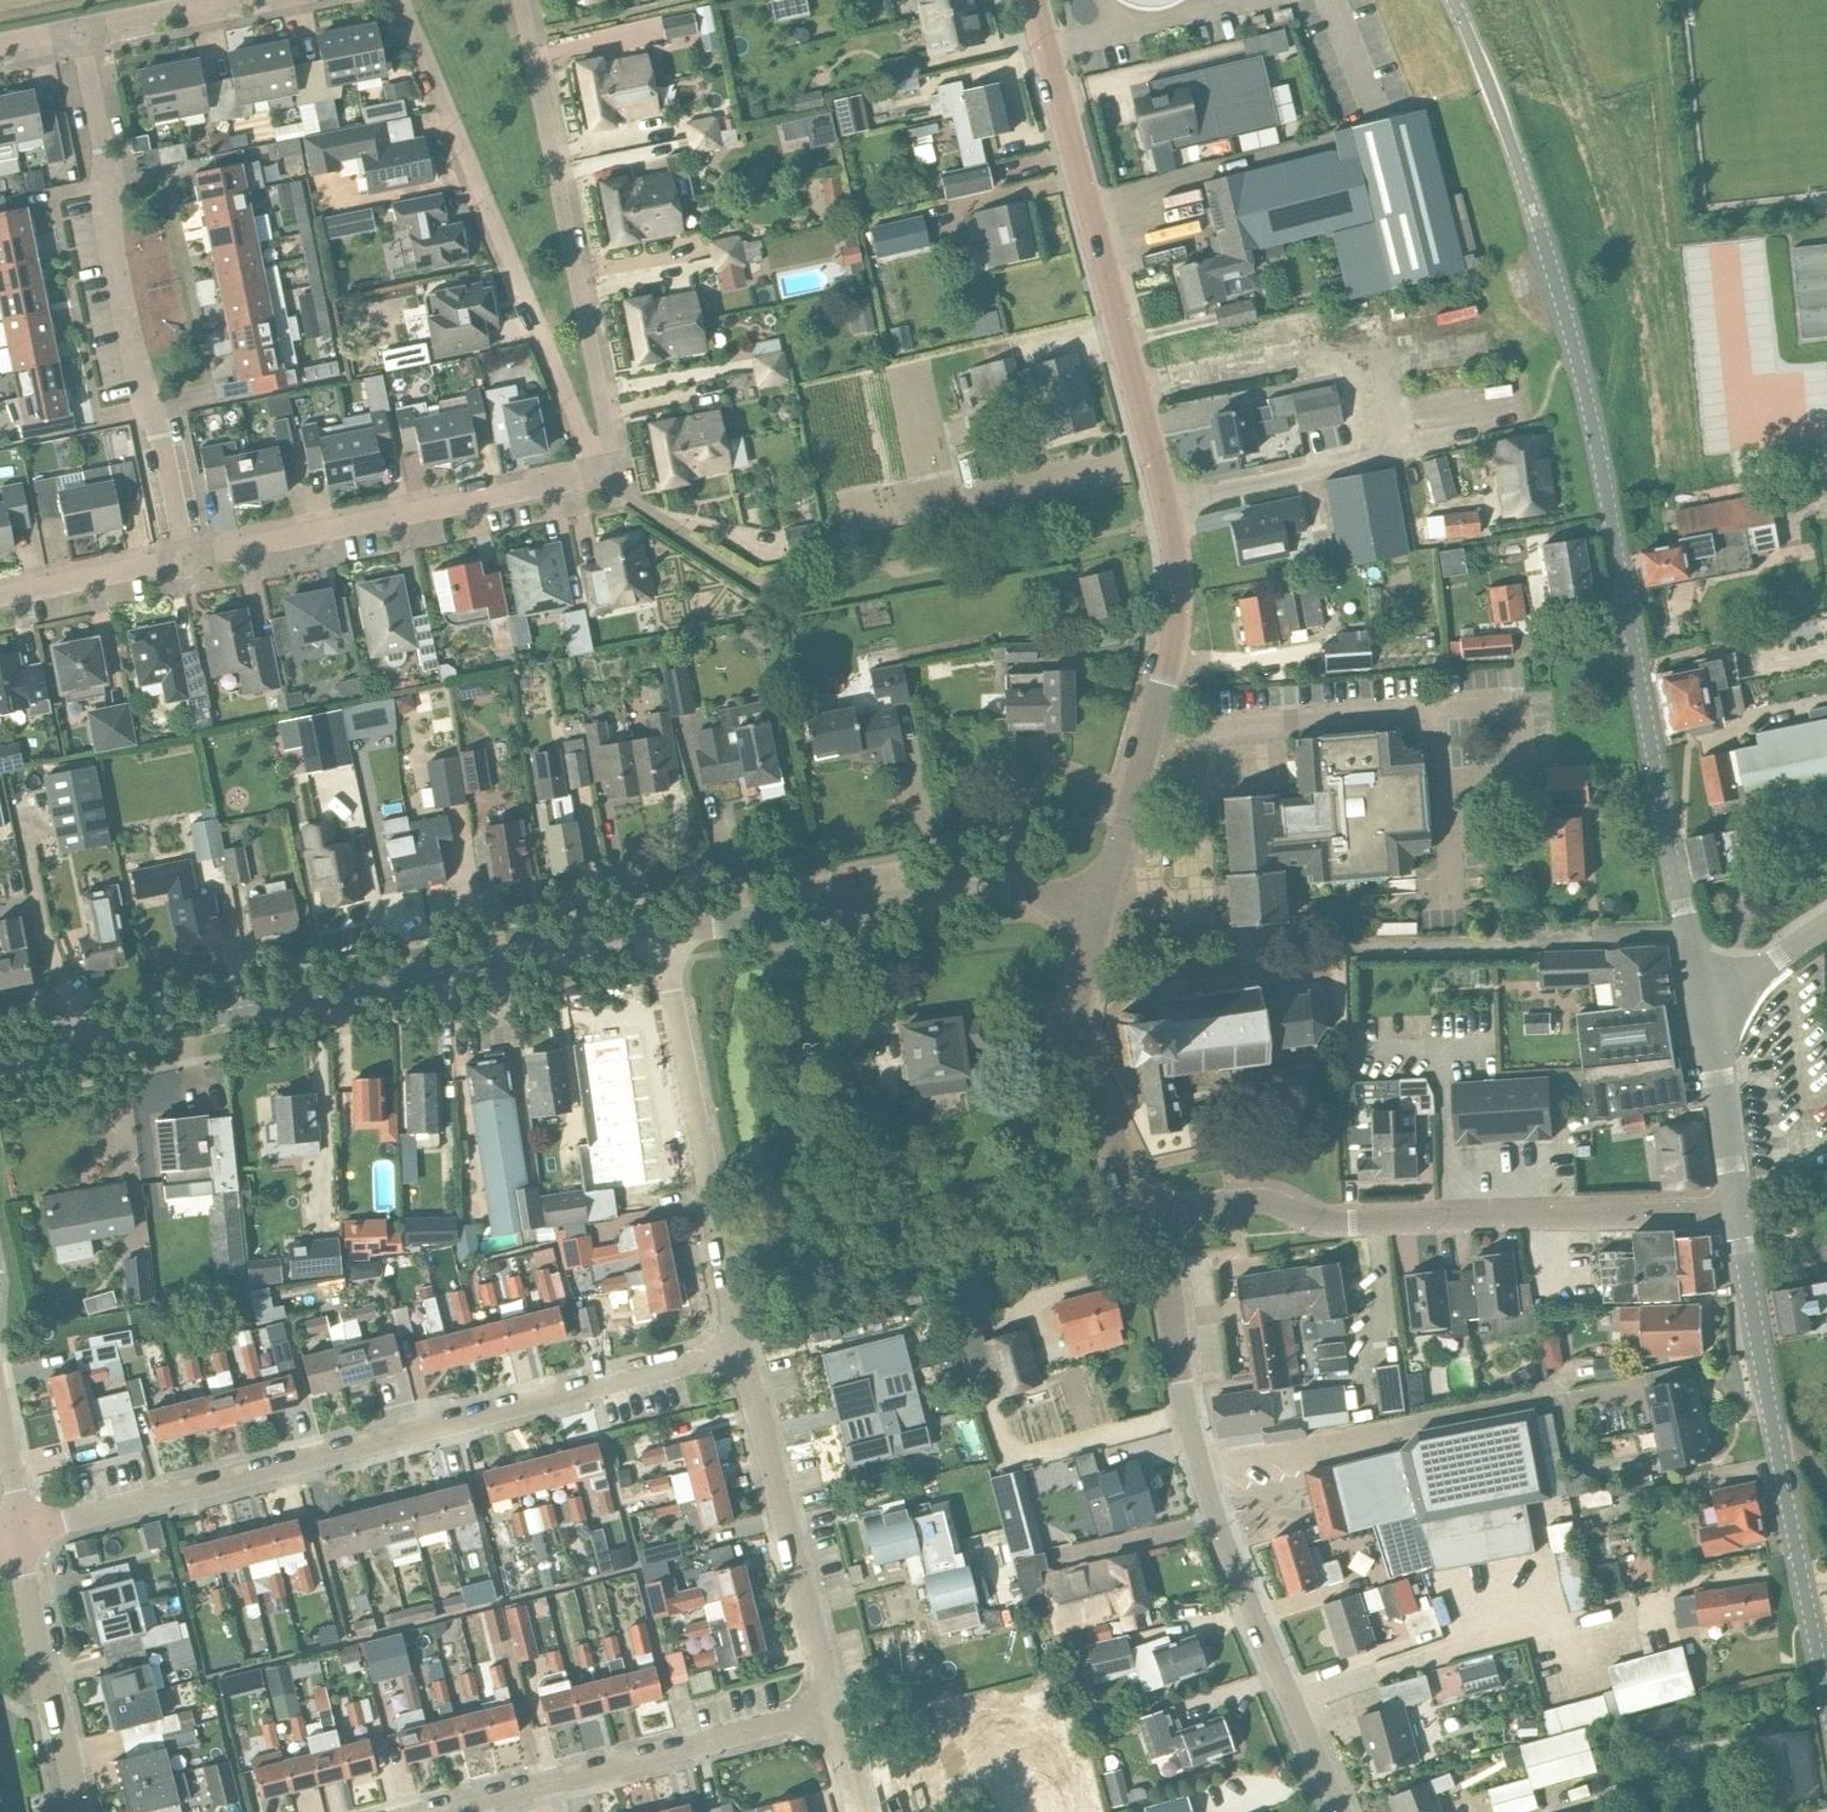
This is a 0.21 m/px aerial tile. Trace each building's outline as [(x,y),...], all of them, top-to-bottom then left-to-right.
[(922,19),(974,7),(973,0),(918,0),(922,19)] [(695,9),(701,36),(716,33),(711,6),(695,9)] [(930,54),(982,42),(974,7),(922,19),(930,54)] [(665,39),(698,32),(694,13),(661,20),(665,39)] [(1254,29),(1267,26),(1264,14),(1255,16),(1251,17),(1254,29)] [(345,26),(356,79),(386,73),(376,25),(365,27),(365,22),(345,26)] [(309,73),(315,103),(341,97),(342,82),(356,79),(345,26),(327,30),(327,35),(317,37),(324,70),(309,73)] [(257,44),(267,97),(295,92),(298,106),(315,103),(309,73),(294,76),(287,43),(277,45),(276,40),(257,44)] [(267,97),(257,44),(238,48),(238,53),(228,55),(235,88),(220,91),(226,120),(252,115),(253,100),(267,97)] [(602,59),(577,64),(584,97),(653,83),(647,55),(603,64),(602,59)] [(884,62),(888,80),(919,73),(914,55),(884,62)] [(1146,144),(1168,139),(1171,151),(1277,124),(1264,70),(1261,55),(1147,82),(1151,100),(1136,104),(1146,144)] [(168,62),(179,115),(207,109),(209,124),(226,120),(220,91),(205,94),(198,61),(188,63),(187,58),(168,62)] [(139,73),(149,121),(179,115),(168,62),(149,66),(150,70),(139,73)] [(413,79),(383,86),(386,102),(420,95),(413,79)] [(936,87),(937,94),(929,96),(932,111),(940,109),(942,119),(952,117),(952,116),(1006,104),(1001,83),(964,92),(961,81),(936,87)] [(653,83),(584,97),(590,131),(615,126),(614,121),(658,112),(653,83)] [(19,157),(18,152),(15,140),(16,140),(5,88),(4,89),(4,90),(0,93),(0,161),(19,157)] [(55,113),(40,116),(35,92),(6,90),(6,88),(5,88),(16,140),(15,140),(18,152),(44,146),(48,164),(65,161),(55,113)] [(794,113),(824,107),(821,89),(790,96),(794,113)] [(862,94),(833,101),(841,136),(870,130),(862,94)] [(362,107),(365,125),(407,116),(404,99),(362,107)] [(952,116),(952,117),(964,169),(940,175),(946,198),(991,188),(986,164),(982,165),(978,149),(982,148),(979,137),(1012,130),(1006,104),(952,116)] [(335,109),(319,112),(322,128),(339,124),(335,109)] [(1263,246),(1324,230),(1325,235),(1332,233),(1349,299),(1456,273),(1479,267),(1466,216),(1451,219),(1424,109),(1333,132),(1338,150),(1245,174),(1245,173),(1205,183),(1223,255),(1180,267),(1185,289),(1180,291),(1186,315),(1205,310),(1204,304),(1223,299),(1218,280),(1253,271),(1248,250),(1263,246)] [(831,112),(804,119),(808,136),(811,148),(838,142),(831,112)] [(908,139),(938,134),(934,116),(904,123),(908,139)] [(686,123),(689,138),(718,132),(715,118),(686,123)] [(365,172),(369,194),(436,180),(432,158),(428,159),(423,138),(389,144),(385,122),(305,138),(312,175),(340,169),(338,161),(357,157),(361,173),(365,172)] [(228,131),(208,135),(212,154),(232,150),(228,131)] [(692,152),(721,147),(718,132),(689,138),(692,152)] [(299,138),(277,142),(280,158),(302,153),(299,138)] [(158,166),(171,164),(188,160),(184,143),(154,149),(158,166)] [(202,200),(246,191),(241,165),(246,164),(243,149),(237,150),(213,155),(216,170),(192,174),(193,176),(197,175),(202,200)] [(26,193),(45,189),(41,169),(23,173),(26,193)] [(601,182),(608,216),(677,202),(671,174),(627,183),(626,177),(601,182)] [(828,212),(844,209),(839,176),(821,180),(828,212)] [(295,207),(305,205),(301,188),(291,190),(295,207)] [(208,226),(251,217),(246,191),(202,200),(208,226)] [(434,266),(434,267),(450,264),(450,262),(467,259),(463,240),(469,239),(462,223),(447,226),(445,214),(441,194),(393,203),(399,230),(409,228),(417,269),(434,266)] [(32,234),(27,209),(31,209),(31,207),(7,212),(4,197),(0,198),(0,241),(32,234)] [(608,216),(614,246),(638,241),(638,240),(682,231),(677,202),(608,216)] [(988,265),(1000,263),(1033,255),(1021,203),(988,211),(976,213),(988,265)] [(298,225),(309,223),(305,205),(295,207),(298,225)] [(967,234),(960,205),(940,210),(942,220),(938,221),(942,240),(967,234)] [(353,214),(337,217),(341,234),(356,231),(353,214)] [(210,236),(204,237),(207,252),(213,251),(256,242),(251,217),(208,226),(210,236)] [(922,218),(872,229),(878,256),(928,244),(922,218)] [(37,260),(32,234),(0,241),(0,268),(37,260)] [(846,247),(840,248),(844,266),(850,265),(852,275),(865,272),(857,234),(844,237),(846,247)] [(713,257),(742,251),(739,236),(710,242),(713,257)] [(305,259),(316,257),(312,239),(302,241),(305,259)] [(218,277),(262,268),(256,242),(213,251),(218,277)] [(1793,247),(1803,338),(1826,336),(1826,244),(1793,247)] [(761,261),(759,248),(742,251),(713,257),(716,271),(745,265),(745,264),(761,261)] [(319,275),(316,257),(305,259),(309,277),(319,275)] [(42,286),(37,260),(0,268),(0,294),(42,286)] [(223,303),(282,290),(277,265),(262,268),(218,277),(223,303)] [(497,326),(495,315),(492,299),(488,281),(429,293),(426,295),(424,297),(424,301),(435,357),(488,346),(485,329),(497,326)] [(42,286),(0,294),(0,302),(4,320),(47,311),(42,286)] [(223,303),(229,328),(288,316),(282,290),(223,303)] [(316,310),(326,308),(322,290),(312,292),(316,310)] [(632,335),(700,321),(695,293),(650,301),(649,296),(625,301),(632,335)] [(869,299),(847,303),(853,335),(875,330),(869,299)] [(1215,309),(1220,328),(1257,318),(1252,300),(1215,309)] [(319,328),(330,326),(326,308),(316,310),(319,328)] [(970,312),(972,334),(1001,332),(1000,310),(970,312)] [(4,320),(9,346),(53,337),(47,311),(4,320)] [(234,354),(293,342),(288,316),(229,328),(234,354)] [(1423,340),(1476,330),(1473,316),(1420,326),(1423,340)] [(638,364),(662,359),(662,358),(706,350),(700,321),(632,335),(638,364)] [(9,346),(14,372),(58,363),(53,337),(9,346)] [(258,376),(261,391),(301,383),(293,342),(234,354),(239,379),(234,380),(234,381),(258,376)] [(362,351),(350,364),(362,377),(375,365),(362,351)] [(756,371),(785,366),(782,351),(753,357),(756,371)] [(1095,425),(1075,353),(1029,366),(1043,414),(1050,437),(1095,425)] [(971,368),(979,397),(1020,385),(1012,356),(971,368)] [(58,363),(14,372),(19,397),(63,388),(58,363)] [(759,386),(788,380),(785,366),(756,371),(759,386)] [(421,368),(418,377),(427,380),(430,371),(421,368)] [(382,374),(363,378),(366,393),(385,389),(382,374)] [(511,441),(513,452),(514,456),(528,453),(529,456),(541,454),(541,450),(545,450),(544,444),(547,444),(543,424),(539,424),(535,400),(519,403),(515,384),(485,391),(496,444),(511,441)] [(1333,385),(1291,394),(1291,395),(1267,399),(1269,405),(1247,410),(1246,409),(1215,415),(1223,457),(1256,450),(1250,423),(1295,414),(1299,431),(1341,422),(1333,385)] [(19,397),(5,400),(14,426),(19,425),(22,440),(52,433),(49,419),(73,414),(73,412),(68,413),(63,388),(19,397)] [(487,427),(481,396),(480,391),(465,394),(468,411),(441,416),(451,468),(452,468),(452,466),(478,453),(473,430),(487,427)] [(427,408),(426,402),(396,408),(398,419),(402,443),(417,440),(422,465),(450,467),(450,468),(451,468),(441,416),(439,406),(427,408)] [(356,416),(343,418),(344,424),(346,435),(357,487),(357,485),(382,473),(379,458),(378,450),(392,447),(385,410),(370,413),(356,416)] [(656,454),(725,440),(719,411),(674,420),(674,419),(650,424),(656,454)] [(272,420),(277,444),(292,441),(287,418),(272,420)] [(308,462),(322,459),(327,484),(355,486),(356,487),(346,435),(333,438),(331,426),(317,429),(316,424),(301,427),(308,462)] [(1493,442),(1504,516),(1554,509),(1543,434),(1493,442)] [(261,507),(251,455),(238,457),(235,440),(229,441),(200,448),(207,485),(227,480),(232,503),(260,505),(261,507)] [(656,454),(662,487),(687,482),(686,477),(730,468),(725,440),(656,454)] [(279,449),(251,455),(261,507),(262,506),(262,505),(287,492),(279,449)] [(1468,493),(1458,454),(1424,464),(1434,502),(1468,493)] [(86,488),(96,540),(97,540),(97,538),(122,525),(118,502),(139,498),(131,462),(110,466),(83,471),(86,488)] [(1341,566),(1408,554),(1392,468),(1325,480),(1341,566)] [(95,538),(95,540),(96,540),(86,488),(59,493),(56,476),(34,481),(36,492),(41,516),(62,512),(67,536),(95,538)] [(14,547),(10,524),(30,520),(22,484),(1,488),(4,504),(0,505),(0,554),(14,547)] [(1682,545),(1643,552),(1649,584),(1691,576),(1690,573),(1697,571),(1699,580),(1722,575),(1755,569),(1752,553),(1780,548),(1770,494),(1676,511),(1682,545)] [(1233,525),(1241,562),(1285,553),(1280,533),(1304,528),(1297,497),(1259,505),(1262,519),(1233,525)] [(1477,510),(1453,513),(1443,514),(1443,515),(1426,516),(1428,538),(1445,537),(1479,533),(1477,510)] [(787,549),(821,542),(817,524),(783,530),(787,549)] [(637,535),(596,543),(602,571),(583,575),(591,615),(611,611),(610,601),(649,593),(637,535)] [(1572,596),(1592,593),(1583,538),(1542,545),(1554,621),(1576,618),(1572,596)] [(509,555),(521,612),(568,602),(557,545),(509,555)] [(507,615),(503,596),(498,572),(482,575),(479,563),(480,562),(480,561),(433,570),(442,615),(445,619),(448,622),(451,624),(458,625),(507,615)] [(1090,621),(1122,613),(1111,569),(1079,578),(1090,621)] [(422,594),(426,614),(409,617),(400,577),(359,586),(364,610),(373,654),(383,652),(384,658),(386,661),(389,664),(392,665),(396,665),(399,664),(402,662),(404,659),(405,656),(405,654),(404,648),(417,646),(422,671),(438,668),(428,618),(423,594),(422,594)] [(1489,588),(1494,622),(1523,617),(1518,583),(1489,588)] [(1249,645),(1250,651),(1280,646),(1278,639),(1290,637),(1289,631),(1323,625),(1316,586),(1262,595),(1239,599),(1247,646),(1249,645)] [(1380,587),(1367,589),(1370,607),(1382,605),(1380,587)] [(287,601),(288,603),(288,605),(290,615),(270,619),(278,655),(288,653),(295,642),(307,639),(318,646),(325,636),(336,633),(348,641),(354,640),(345,596),(341,597),(342,600),(330,602),(328,592),(296,599),(287,601)] [(245,693),(279,686),(274,661),(269,637),(252,640),(246,609),(208,616),(214,648),(208,649),(213,675),(240,669),(245,693)] [(593,651),(585,609),(561,613),(569,656),(593,651)] [(165,701),(185,698),(188,697),(190,710),(206,708),(196,650),(178,654),(173,623),(130,632),(139,685),(161,681),(165,701)] [(1096,648),(1120,643),(1117,630),(1093,635),(1096,648)] [(1323,633),(1325,665),(1370,662),(1368,630),(1323,633)] [(1460,641),(1450,641),(1451,656),(1461,655),(1461,657),(1512,653),(1511,634),(1460,638),(1460,641)] [(67,702),(105,695),(102,682),(105,682),(96,639),(53,648),(62,690),(64,690),(67,702)] [(1008,662),(1008,664),(1038,663),(1038,645),(1009,646),(1009,649),(993,650),(993,662),(1008,662)] [(52,712),(47,688),(42,665),(26,668),(23,656),(18,657),(17,655),(0,658),(0,710),(26,705),(28,717),(52,712)] [(1324,659),(1307,660),(1308,677),(1325,675),(1324,659)] [(1671,703),(1681,701),(1680,700),(1686,698),(1689,698),(1691,699),(1695,699),(1694,690),(1708,688),(1709,692),(1729,688),(1723,659),(1701,663),(1703,670),(1666,678),(1671,703)] [(447,663),(438,665),(442,681),(457,678),(455,669),(447,663)] [(891,707),(910,703),(902,663),(869,670),(875,699),(889,696),(891,707)] [(686,666),(664,670),(672,716),(695,712),(686,666)] [(1046,730),(1072,729),(1071,672),(1005,673),(1006,720),(1046,719),(1046,730)] [(341,697),(363,693),(360,677),(338,681),(341,697)] [(455,701),(490,694),(486,677),(452,684),(455,701)] [(1727,689),(1732,714),(1746,710),(1740,685),(1727,689)] [(1726,717),(1721,692),(1709,695),(1709,692),(1708,688),(1694,690),(1695,699),(1691,699),(1689,698),(1686,698),(1680,700),(1681,701),(1671,703),(1676,728),(1726,717)] [(411,694),(396,699),(402,715),(417,709),(411,694)] [(92,728),(96,750),(134,743),(127,705),(106,709),(109,725),(92,728)] [(206,708),(190,710),(193,729),(212,726),(209,707),(206,708)] [(677,758),(673,735),(668,710),(649,713),(654,739),(632,743),(640,793),(668,789),(663,761),(677,758)] [(882,746),(885,762),(904,759),(894,712),(853,720),(851,712),(806,721),(809,732),(807,733),(808,738),(810,738),(815,760),(882,746)] [(326,713),(296,718),(301,748),(306,773),(336,767),(326,713)] [(1772,729),(1757,731),(1760,745),(1737,750),(1750,813),(1826,798),(1826,718),(1772,729)] [(697,731),(701,750),(697,751),(699,759),(703,783),(737,776),(736,772),(744,770),(747,786),(759,783),(759,787),(783,783),(780,767),(777,767),(768,721),(754,724),(754,722),(749,723),(749,725),(736,728),(736,730),(726,732),(724,726),(697,731)] [(608,723),(585,726),(593,773),(606,770),(611,798),(640,793),(632,743),(612,746),(608,723)] [(1280,793),(1224,797),(1230,874),(1226,874),(1230,926),(1285,922),(1281,866),(1302,864),(1305,866),(1307,883),(1332,880),(1332,883),(1385,879),(1385,876),(1410,874),(1409,857),(1412,854),(1429,852),(1427,826),(1430,826),(1425,774),(1422,774),(1420,748),(1403,750),(1400,747),(1398,730),(1372,732),(1372,729),(1320,733),(1321,736),(1295,738),(1299,793),(1300,793),(1301,805),(1281,807),(1280,793)] [(564,742),(570,788),(590,785),(583,739),(564,742)] [(9,771),(4,746),(0,746),(0,773),(9,771)] [(467,793),(490,789),(484,748),(459,752),(467,793)] [(1741,809),(1739,800),(1741,799),(1730,751),(1702,757),(1711,804),(1712,804),(1714,814),(1741,809)] [(534,757),(542,804),(537,804),(541,830),(546,829),(553,871),(582,866),(576,826),(557,829),(552,799),(567,796),(560,753),(534,757)] [(458,757),(428,762),(435,808),(465,803),(458,757)] [(1548,770),(1551,809),(1590,806),(1587,767),(1548,770)] [(61,854),(110,844),(95,770),(46,780),(61,854)] [(1524,831),(1545,830),(1544,804),(1523,806),(1524,831)] [(408,816),(382,821),(397,892),(422,886),(410,825),(408,816)] [(1555,881),(1586,879),(1582,817),(1551,819),(1555,881)] [(198,861),(224,856),(217,818),(190,824),(198,861)] [(410,825),(422,886),(446,881),(438,843),(452,840),(447,818),(410,825)] [(332,821),(317,824),(300,827),(313,891),(320,889),(324,907),(362,899),(350,842),(337,845),(332,821)] [(519,822),(485,828),(493,880),(528,875),(526,865),(534,864),(527,824),(519,825),(519,822)] [(1695,879),(1703,878),(1729,873),(1729,872),(1746,868),(1738,829),(1721,833),(1721,831),(1687,838),(1695,879)] [(243,845),(225,849),(224,849),(225,854),(232,885),(251,880),(243,845)] [(190,862),(164,867),(168,891),(176,928),(177,928),(182,951),(220,943),(210,892),(197,895),(190,862)] [(135,873),(133,874),(137,897),(168,891),(164,867),(158,869),(153,869),(147,871),(142,872),(137,873),(135,873)] [(285,883),(266,887),(268,899),(250,903),(256,936),(299,928),(292,894),(287,895),(285,883)] [(86,971),(124,963),(119,934),(122,933),(116,905),(122,904),(118,884),(104,887),(104,891),(83,895),(91,938),(80,940),(86,971)] [(1532,923),(1542,915),(1527,895),(1517,903),(1532,923)] [(31,982),(25,951),(28,951),(21,918),(0,923),(0,988),(31,982)] [(1618,1009),(1666,1004),(1676,1003),(1668,945),(1586,950),(1541,952),(1541,976),(1541,987),(1592,985),(1592,981),(1613,981),(1618,1009)] [(1487,966),(1472,966),(1473,985),(1488,984),(1487,966)] [(1259,986),(1152,1001),(1154,1017),(1158,1016),(1164,1059),(1134,1063),(1136,1079),(1170,1074),(1269,1061),(1267,1048),(1290,1045),(1291,1050),(1294,1050),(1294,1045),(1311,1043),(1314,1047),(1317,1045),(1314,1041),(1324,1027),(1329,1028),(1330,1025),(1325,1024),(1323,1008),(1327,1005),(1326,1002),(1321,1004),(1308,994),(1310,989),(1307,988),(1305,994),(1261,1000),(1259,986)] [(1590,1121),(1683,1106),(1666,1004),(1618,1009),(1578,1013),(1586,1081),(1582,1082),(1590,1121)] [(1122,1064),(1134,1063),(1164,1059),(1158,1016),(1154,1017),(1134,1020),(1133,1016),(1133,1015),(1132,1013),(1132,1012),(1131,1011),(1130,1011),(1127,1010),(1126,1010),(1125,1010),(1122,1011),(1121,1011),(1120,1012),(1120,1013),(1119,1014),(1119,1016),(1119,1017),(1119,1018),(1119,1022),(1116,1022),(1122,1064)] [(1550,1012),(1526,1013),(1526,1031),(1551,1030),(1550,1012)] [(958,1019),(904,1026),(911,1081),(965,1074),(962,1047),(986,1043),(982,1020),(958,1023),(958,1019)] [(613,1050),(587,1054),(585,1044),(573,1045),(576,1069),(587,1145),(579,1146),(585,1189),(589,1221),(617,1217),(613,1188),(647,1183),(628,1051),(614,1053),(613,1050)] [(529,1056),(534,1096),(537,1117),(568,1112),(560,1052),(529,1056)] [(465,1063),(469,1087),(492,1236),(544,1228),(539,1196),(537,1185),(523,1188),(518,1165),(523,1164),(507,1057),(465,1063)] [(439,1071),(406,1073),(408,1134),(442,1133),(439,1071)] [(1170,1074),(1136,1079),(1139,1102),(1146,1101),(1151,1134),(1181,1130),(1176,1095),(1173,1095),(1170,1074)] [(1550,1077),(1453,1084),(1457,1142),(1458,1142),(1459,1145),(1482,1143),(1482,1140),(1529,1137),(1529,1140),(1552,1139),(1552,1136),(1554,1136),(1550,1077)] [(352,1080),(353,1104),(354,1122),(384,1121),(383,1079),(352,1080)] [(1369,1088),(1349,1089),(1351,1128),(1370,1127),(1369,1088)] [(267,1124),(269,1143),(301,1140),(302,1156),(318,1154),(313,1096),(289,1098),(289,1094),(277,1096),(279,1123),(267,1124)] [(1415,1110),(1374,1112),(1377,1158),(1358,1159),(1359,1180),(1378,1179),(1378,1178),(1418,1176),(1415,1110)] [(1644,1113),(1623,1116),(1626,1132),(1647,1128),(1644,1113)] [(206,1117),(157,1122),(159,1146),(164,1188),(165,1200),(189,1197),(188,1185),(200,1184),(211,1182),(213,1195),(214,1206),(208,1207),(215,1275),(246,1271),(239,1192),(234,1142),(231,1118),(206,1121),(206,1117)] [(1704,1120),(1657,1127),(1665,1189),(1713,1185),(1704,1120)] [(249,1176),(240,1177),(242,1204),(252,1203),(249,1176)] [(133,1229),(124,1183),(44,1197),(53,1244),(54,1244),(58,1265),(95,1258),(92,1237),(133,1229)] [(585,1189),(539,1196),(544,1228),(555,1227),(584,1222),(589,1221),(585,1189)] [(481,1217),(461,1220),(463,1240),(484,1237),(481,1217)] [(402,1233),(386,1233),(386,1219),(342,1220),(344,1261),(368,1259),(368,1254),(387,1253),(402,1253),(402,1233)] [(446,1219),(405,1220),(406,1242),(447,1242),(446,1219)] [(584,1222),(555,1227),(557,1237),(557,1239),(565,1269),(567,1269),(570,1268),(586,1267),(602,1264),(640,1256),(669,1250),(663,1219),(640,1224),(635,1224),(634,1224),(632,1225),(631,1225),(630,1225),(628,1226),(627,1226),(626,1227),(624,1228),(623,1229),(622,1230),(621,1231),(621,1232),(620,1234),(619,1235),(619,1236),(619,1238),(618,1239),(618,1241),(618,1242),(618,1243),(619,1245),(619,1246),(599,1250),(593,1251),(590,1234),(587,1235),(584,1222)] [(557,1237),(555,1227),(543,1229),(547,1240),(557,1237)] [(1607,1305),(1659,1302),(1683,1299),(1683,1294),(1716,1291),(1710,1234),(1676,1238),(1677,1248),(1601,1251),(1607,1305)] [(288,1242),(292,1279),(343,1275),(340,1237),(288,1242)] [(552,1247),(543,1249),(533,1252),(536,1264),(546,1262),(556,1260),(552,1247)] [(454,1249),(425,1254),(428,1266),(456,1261),(454,1249)] [(669,1250),(640,1256),(642,1268),(625,1272),(626,1274),(603,1279),(605,1292),(645,1283),(675,1277),(669,1250)] [(1513,1253),(1506,1253),(1475,1257),(1476,1269),(1460,1271),(1461,1279),(1462,1279),(1467,1319),(1468,1319),(1521,1313),(1513,1253)] [(129,1281),(150,1277),(145,1254),(124,1258),(129,1281)] [(279,1257),(248,1260),(250,1285),(282,1282),(279,1257)] [(498,1260),(486,1263),(489,1274),(501,1271),(498,1260)] [(1340,1261),(1289,1269),(1297,1315),(1316,1312),(1320,1338),(1347,1334),(1344,1317),(1349,1316),(1340,1261)] [(566,1335),(549,1269),(537,1272),(546,1310),(530,1314),(537,1343),(566,1335)] [(1269,1389),(1275,1422),(1299,1418),(1294,1387),(1302,1386),(1290,1316),(1297,1315),(1289,1269),(1239,1278),(1257,1390),(1269,1389)] [(1446,1271),(1424,1273),(1407,1275),(1415,1335),(1452,1331),(1452,1337),(1470,1335),(1468,1319),(1467,1319),(1462,1279),(1461,1279),(1447,1281),(1446,1271)] [(473,1329),(459,1272),(446,1274),(460,1332),(446,1336),(454,1364),(480,1357),(473,1329)] [(507,1278),(512,1298),(525,1295),(520,1275),(507,1278)] [(645,1283),(651,1312),(681,1306),(675,1277),(645,1283)] [(1805,1331),(1817,1329),(1814,1313),(1826,1310),(1826,1281),(1809,1285),(1797,1287),(1773,1291),(1781,1335),(1805,1331)] [(479,1285),(484,1305),(497,1302),(492,1282),(479,1285)] [(269,1285),(250,1289),(256,1320),(285,1315),(283,1304),(273,1306),(269,1285)] [(1064,1340),(1096,1332),(1119,1326),(1110,1290),(1055,1304),(1064,1340)] [(972,1295),(947,1302),(976,1403),(981,1401),(998,1396),(999,1398),(1040,1386),(1023,1331),(986,1343),(972,1295)] [(424,1320),(429,1340),(415,1344),(423,1372),(454,1364),(446,1336),(437,1298),(425,1301),(430,1318),(424,1320)] [(630,1301),(611,1305),(613,1319),(633,1315),(630,1301)] [(373,1303),(355,1308),(358,1321),(376,1316),(373,1303)] [(600,1333),(593,1305),(577,1309),(584,1337),(600,1333)] [(1705,1352),(1702,1305),(1621,1309),(1623,1355),(1705,1352)] [(406,1307),(392,1311),(400,1335),(412,1332),(406,1307)] [(333,1348),(343,1385),(372,1377),(363,1341),(358,1321),(355,1308),(339,1312),(348,1344),(333,1348)] [(530,1314),(501,1322),(508,1350),(537,1343),(530,1314)] [(305,1321),(308,1334),(331,1328),(328,1315),(305,1321)] [(283,1322),(265,1327),(275,1366),(260,1370),(271,1411),(299,1404),(292,1376),(297,1374),(291,1351),(283,1322)] [(473,1329),(480,1357),(508,1350),(501,1322),(473,1329)] [(122,1348),(134,1346),(131,1329),(100,1335),(102,1345),(116,1343),(117,1347),(122,1346),(122,1348)] [(372,1377),(402,1370),(393,1333),(363,1341),(372,1377)] [(901,1334),(837,1350),(822,1354),(825,1365),(850,1467),(929,1447),(901,1334)] [(1345,1342),(1318,1345),(1321,1372),(1348,1370),(1345,1342)] [(78,1369),(49,1377),(57,1407),(60,1407),(89,1401),(89,1399),(93,1398),(90,1383),(123,1375),(121,1363),(117,1347),(116,1343),(102,1345),(91,1348),(95,1365),(80,1369),(78,1369)] [(236,1388),(243,1418),(271,1411),(260,1370),(254,1343),(241,1346),(251,1385),(236,1388)] [(122,1346),(117,1347),(121,1363),(125,1362),(136,1360),(134,1346),(122,1348),(122,1346)] [(302,1356),(312,1393),(343,1385),(333,1348),(302,1356)] [(223,1392),(207,1396),(214,1425),(243,1418),(236,1388),(226,1349),(214,1353),(223,1392)] [(1623,1356),(1594,1359),(1596,1379),(1625,1376),(1623,1356)] [(202,1378),(197,1357),(184,1360),(189,1381),(202,1378)] [(1525,1384),(1540,1375),(1534,1363),(1518,1372),(1525,1384)] [(1400,1364),(1377,1367),(1383,1413),(1406,1410),(1400,1364)] [(169,1365),(155,1368),(160,1388),(173,1385),(169,1365)] [(127,1381),(129,1391),(132,1408),(146,1404),(140,1378),(127,1381)] [(1657,1428),(1710,1416),(1706,1402),(1700,1403),(1694,1378),(1649,1387),(1657,1428)] [(1307,1421),(1348,1415),(1344,1385),(1300,1391),(1304,1417),(1306,1417),(1307,1421)] [(1278,1442),(1309,1436),(1307,1421),(1306,1417),(1304,1417),(1299,1418),(1275,1422),(1269,1389),(1257,1390),(1215,1397),(1221,1436),(1276,1427),(1278,1442)] [(132,1408),(129,1391),(93,1398),(89,1399),(89,1401),(60,1407),(66,1440),(95,1433),(95,1432),(99,1431),(97,1420),(111,1417),(117,1441),(139,1435),(132,1408)] [(1426,1406),(1424,1392),(1410,1394),(1412,1408),(1426,1406)] [(177,1404),(184,1433),(214,1425),(207,1396),(177,1404)] [(148,1411),(150,1417),(156,1440),(184,1433),(177,1404),(148,1411)] [(1350,1529),(1374,1523),(1390,1578),(1435,1565),(1421,1523),(1553,1498),(1536,1408),(1418,1432),(1403,1450),(1331,1467),(1308,1472),(1320,1523),(1274,1538),(1293,1596),(1345,1579),(1339,1558),(1324,1563),(1318,1545),(1309,1547),(1308,1543),(1350,1532),(1350,1529)] [(1666,1468),(1688,1463),(1711,1458),(1706,1433),(1713,1431),(1710,1416),(1657,1428),(1666,1468)] [(710,1434),(641,1452),(644,1463),(668,1457),(669,1461),(686,1457),(690,1470),(717,1463),(710,1434)] [(568,1450),(576,1480),(591,1476),(596,1493),(598,1493),(603,1515),(615,1512),(597,1442),(568,1450)] [(539,1457),(547,1487),(576,1480),(568,1450),(539,1457)] [(1092,1450),(1072,1456),(1080,1480),(1088,1507),(1096,1534),(1116,1527),(1130,1523),(1153,1516),(1146,1495),(1139,1473),(1132,1476),(1129,1464),(1105,1472),(1099,1474),(1092,1450)] [(547,1487),(539,1457),(511,1464),(518,1494),(547,1487)] [(697,1498),(697,1499),(725,1492),(717,1463),(690,1470),(697,1498)] [(511,1464),(482,1472),(490,1502),(518,1494),(511,1464)] [(629,1467),(617,1470),(621,1488),(633,1485),(629,1467)] [(1023,1469),(989,1478),(1010,1559),(1013,1559),(1044,1551),(1045,1551),(1023,1469)] [(1583,1471),(1567,1474),(1571,1496),(1582,1494),(1590,1477),(1583,1471)] [(651,1493),(675,1488),(672,1474),(648,1480),(651,1493)] [(476,1520),(467,1483),(436,1491),(445,1528),(449,1543),(480,1536),(476,1520)] [(1766,1536),(1762,1516),(1763,1516),(1756,1483),(1714,1492),(1721,1524),(1702,1528),(1707,1554),(1742,1547),(1741,1542),(1766,1536)] [(1586,1492),(1589,1506),(1613,1501),(1611,1487),(1586,1492)] [(407,1498),(416,1535),(445,1528),(436,1491),(407,1498)] [(732,1521),(725,1492),(697,1499),(697,1498),(655,1508),(659,1522),(687,1515),(691,1531),(732,1521)] [(581,1495),(567,1499),(573,1522),(587,1518),(581,1495)] [(390,1560),(421,1552),(416,1535),(407,1498),(378,1506),(387,1542),(386,1543),(390,1560)] [(553,1502),(539,1505),(545,1530),(558,1527),(553,1502)] [(888,1514),(864,1520),(874,1560),(904,1552),(912,1583),(924,1580),(934,1618),(963,1611),(969,1634),(986,1630),(1002,1626),(998,1609),(982,1613),(980,1606),(976,1606),(966,1568),(963,1568),(947,1502),(907,1512),(907,1509),(888,1514)] [(347,1514),(356,1550),(386,1543),(387,1542),(378,1506),(347,1514)] [(524,1510),(511,1514),(517,1537),(531,1533),(527,1521),(524,1510)] [(326,1558),(356,1550),(347,1514),(317,1521),(326,1558)] [(304,1548),(303,1542),(297,1519),(269,1526),(276,1555),(304,1548)] [(534,1519),(527,1521),(531,1533),(537,1563),(548,1560),(541,1530),(537,1531),(534,1519)] [(1574,1523),(1578,1537),(1596,1533),(1593,1519),(1574,1523)] [(161,1520),(144,1523),(148,1547),(165,1544),(161,1520)] [(1555,1553),(1578,1548),(1573,1520),(1548,1525),(1553,1553),(1555,1553)] [(247,1562),(249,1562),(276,1555),(269,1526),(240,1533),(247,1562)] [(1507,1547),(1537,1539),(1533,1527),(1503,1535),(1507,1547)] [(211,1541),(219,1569),(235,1565),(246,1606),(257,1602),(255,1593),(256,1593),(252,1578),(249,1562),(247,1562),(240,1533),(211,1541)] [(95,1536),(65,1544),(67,1551),(74,1550),(76,1557),(79,1557),(79,1558),(99,1552),(95,1536)] [(211,1541),(183,1548),(190,1577),(219,1569),(211,1541)] [(650,1547),(638,1550),(642,1565),(666,1560),(662,1544),(650,1547)] [(627,1545),(608,1550),(613,1569),(632,1564),(627,1545)] [(717,1567),(733,1564),(729,1545),(714,1548),(717,1567)] [(1578,1548),(1555,1553),(1562,1587),(1569,1613),(1592,1608),(1580,1548),(1578,1548)] [(1122,1616),(1108,1559),(1040,1575),(1039,1570),(1048,1568),(1044,1551),(1013,1559),(1025,1617),(1049,1611),(1054,1632),(1122,1616)] [(1151,1623),(1143,1588),(1135,1553),(1108,1559),(1122,1616),(1125,1629),(1151,1623)] [(666,1560),(642,1565),(646,1583),(644,1584),(652,1618),(682,1609),(703,1604),(720,1599),(750,1592),(743,1562),(735,1564),(719,1568),(714,1570),(713,1570),(703,1572),(697,1581),(698,1586),(688,1588),(678,1591),(676,1583),(674,1576),(670,1577),(666,1560)] [(93,1617),(140,1606),(129,1561),(113,1566),(117,1581),(77,1591),(78,1593),(87,1591),(93,1617)] [(303,1591),(316,1588),(310,1564),(297,1568),(303,1591)] [(278,1611),(290,1608),(281,1572),(280,1572),(268,1576),(278,1611)] [(465,1608),(495,1600),(490,1582),(479,1585),(480,1589),(461,1594),(465,1608)] [(1766,1582),(1742,1586),(1705,1592),(1704,1587),(1695,1589),(1696,1593),(1675,1597),(1680,1626),(1747,1617),(1771,1613),(1766,1582)] [(1379,1587),(1364,1592),(1371,1611),(1384,1607),(1389,1620),(1404,1615),(1403,1615),(1394,1587),(1393,1583),(1379,1587)] [(212,1589),(218,1613),(231,1610),(225,1586),(212,1589)] [(707,1619),(685,1625),(687,1632),(688,1640),(703,1636),(719,1632),(718,1630),(757,1621),(750,1592),(720,1599),(703,1604),(707,1619)] [(1325,1605),(1342,1657),(1377,1645),(1360,1593),(1325,1605)] [(465,1608),(461,1594),(442,1600),(446,1613),(465,1608)] [(424,1604),(404,1610),(407,1623),(436,1615),(433,1602),(424,1604)] [(505,1609),(519,1660),(537,1655),(525,1604),(505,1609)] [(130,1652),(144,1648),(145,1649),(167,1643),(190,1637),(185,1622),(178,1623),(178,1620),(146,1628),(140,1606),(93,1617),(99,1642),(91,1644),(91,1646),(127,1637),(130,1652)] [(483,1611),(491,1644),(509,1638),(501,1606),(483,1611)] [(387,1629),(407,1623),(404,1610),(384,1615),(387,1629)] [(353,1623),(357,1636),(377,1631),(373,1617),(353,1623)] [(714,1649),(693,1654),(696,1666),(717,1661),(720,1669),(739,1664),(737,1656),(765,1649),(757,1621),(718,1630),(719,1632),(722,1644),(714,1647),(714,1649)] [(632,1703),(661,1696),(643,1623),(628,1626),(638,1671),(626,1674),(632,1703)] [(1083,1633),(1086,1644),(1112,1638),(1109,1623),(1089,1629),(1090,1631),(1083,1633)] [(412,1673),(403,1633),(365,1642),(374,1682),(412,1673)] [(598,1681),(604,1710),(632,1703),(626,1674),(617,1635),(603,1638),(612,1678),(598,1681)] [(1164,1683),(1182,1677),(1205,1669),(1193,1635),(1138,1654),(1144,1670),(1157,1666),(1164,1683)] [(190,1637),(167,1643),(173,1670),(196,1665),(190,1637)] [(1086,1644),(1091,1662),(1121,1653),(1116,1637),(1112,1638),(1086,1644)] [(884,1639),(870,1642),(877,1670),(891,1667),(884,1639)] [(575,1645),(581,1667),(594,1664),(588,1642),(587,1642),(575,1645)] [(357,1643),(337,1648),(342,1664),(361,1659),(357,1643)] [(1611,1665),(1617,1687),(1603,1691),(1603,1695),(1542,1711),(1550,1736),(1587,1729),(1625,1718),(1624,1712),(1695,1693),(1682,1646),(1611,1665)] [(103,1676),(110,1701),(155,1690),(145,1649),(144,1648),(130,1652),(134,1666),(94,1676),(94,1678),(103,1676)] [(1518,1649),(1504,1653),(1507,1667),(1521,1664),(1518,1649)] [(538,1688),(540,1696),(547,1725),(576,1717),(569,1689),(559,1650),(547,1653),(552,1673),(546,1674),(542,1677),(539,1679),(538,1684),(538,1688)] [(682,1651),(665,1655),(671,1683),(688,1680),(682,1651)] [(1126,1652),(1114,1656),(1119,1671),(1131,1666),(1126,1652)] [(315,1654),(306,1656),(310,1672),(319,1670),(315,1654)] [(426,1725),(434,1754),(461,1747),(454,1718),(441,1661),(429,1663),(441,1721),(426,1725)] [(267,1668),(273,1697),(296,1692),(289,1663),(267,1668)] [(481,1703),(482,1710),(489,1739),(519,1732),(501,1664),(490,1666),(497,1699),(481,1703)] [(1445,1701),(1480,1691),(1473,1666),(1438,1676),(1445,1701)] [(1096,1811),(1058,1669),(965,1694),(996,1811),(1096,1811)] [(473,1671),(460,1674),(466,1697),(479,1695),(473,1671)] [(1434,1696),(1427,1674),(1380,1687),(1386,1709),(1360,1717),(1366,1738),(1370,1737),(1380,1771),(1420,1759),(1404,1704),(1434,1696)] [(604,1710),(598,1681),(569,1689),(576,1717),(604,1710)] [(399,1714),(394,1722),(404,1761),(434,1754),(426,1725),(416,1685),(405,1687),(411,1711),(399,1714)] [(143,1722),(147,1737),(181,1728),(178,1713),(162,1717),(155,1690),(110,1701),(116,1727),(107,1729),(108,1731),(143,1722)] [(346,1703),(351,1727),(364,1724),(359,1700),(346,1703)] [(1681,1729),(1691,1727),(1685,1704),(1633,1717),(1641,1746),(1683,1735),(1681,1729)] [(317,1783),(347,1776),(342,1745),(331,1707),(317,1710),(322,1731),(309,1735),(307,1738),(311,1753),(310,1753),(317,1783)] [(482,1710),(454,1718),(461,1747),(489,1739),(482,1710)] [(1192,1764),(1209,1757),(1232,1749),(1221,1716),(1172,1733),(1165,1710),(1137,1720),(1150,1759),(1186,1747),(1192,1764)] [(294,1741),(307,1738),(309,1735),(303,1714),(289,1718),(294,1741)] [(1519,1736),(1540,1736),(1539,1719),(1519,1720),(1519,1736)] [(267,1748),(280,1745),(275,1722),(262,1725),(267,1748)] [(127,1786),(172,1774),(165,1748),(185,1743),(181,1728),(147,1737),(151,1750),(111,1761),(111,1763),(120,1760),(127,1786)] [(1530,1778),(1535,1795),(1544,1792),(1543,1787),(1598,1772),(1587,1729),(1550,1736),(1521,1744),(1530,1778)] [(1761,1738),(1772,1803),(1820,1795),(1809,1730),(1761,1738)] [(1098,1734),(1088,1736),(1093,1757),(1103,1754),(1098,1734)] [(347,1776),(376,1768),(368,1739),(342,1745),(347,1776)] [(251,1757),(255,1774),(261,1798),(290,1790),(283,1760),(280,1749),(251,1757)] [(283,1760),(290,1790),(317,1783),(310,1753),(283,1760)] [(214,1804),(238,1798),(229,1761),(205,1766),(214,1804)] [(1100,1773),(1109,1808),(1130,1802),(1121,1767),(1100,1773)] [(1457,1786),(1452,1772),(1391,1797),(1397,1811),(1399,1810),(1400,1811),(1443,1811),(1436,1794),(1457,1786)] [(133,1811),(130,1811),(139,1811),(141,1811),(181,1811),(172,1774),(127,1786),(133,1811)] [(1530,1778),(1489,1790),(1496,1811),(1519,1811),(1539,1806),(1535,1795),(1530,1778)] [(1143,1807),(1145,1811),(1192,1811),(1187,1794),(1143,1807)] [(756,1807),(735,1811),(806,1811),(802,1795),(756,1807)] [(732,1803),(721,1806),(722,1811),(734,1811),(732,1803)]
